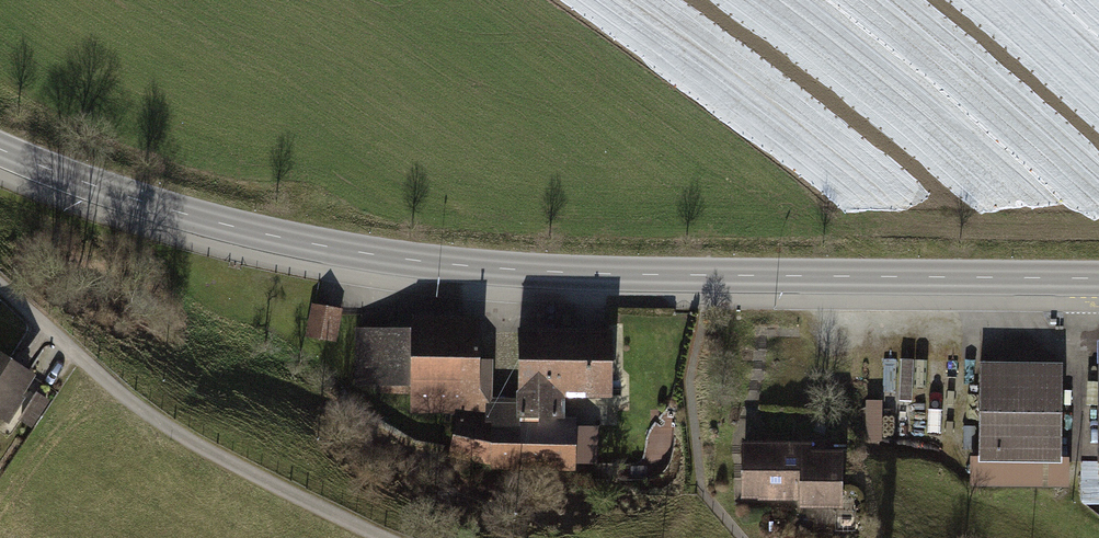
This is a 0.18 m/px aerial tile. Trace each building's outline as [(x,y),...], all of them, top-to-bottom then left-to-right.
[(345,311),(319,309),(316,342),(342,344),(345,311)] [(407,333),(358,334),(359,387),(412,386),(412,416),(447,415),(448,454),(488,453),(488,472),(571,471),(570,412),(607,411),(606,332),(516,332),(517,407),(482,407),(482,318),(407,319),(407,333)] [(1,428),(19,402),(15,399),(30,377),(0,356),(0,427),(1,428)] [(1064,362),(980,358),(975,468),(1059,472),(1064,362)] [(22,422),(36,432),(54,405),(40,395),(22,422)] [(871,403),(868,430),(882,432),(885,404),(871,403)] [(582,437),(582,460),(601,460),(600,437),(582,437)] [(799,450),(736,452),(737,502),(793,500),(793,513),(837,511),(836,458),(799,460),(799,450)]
